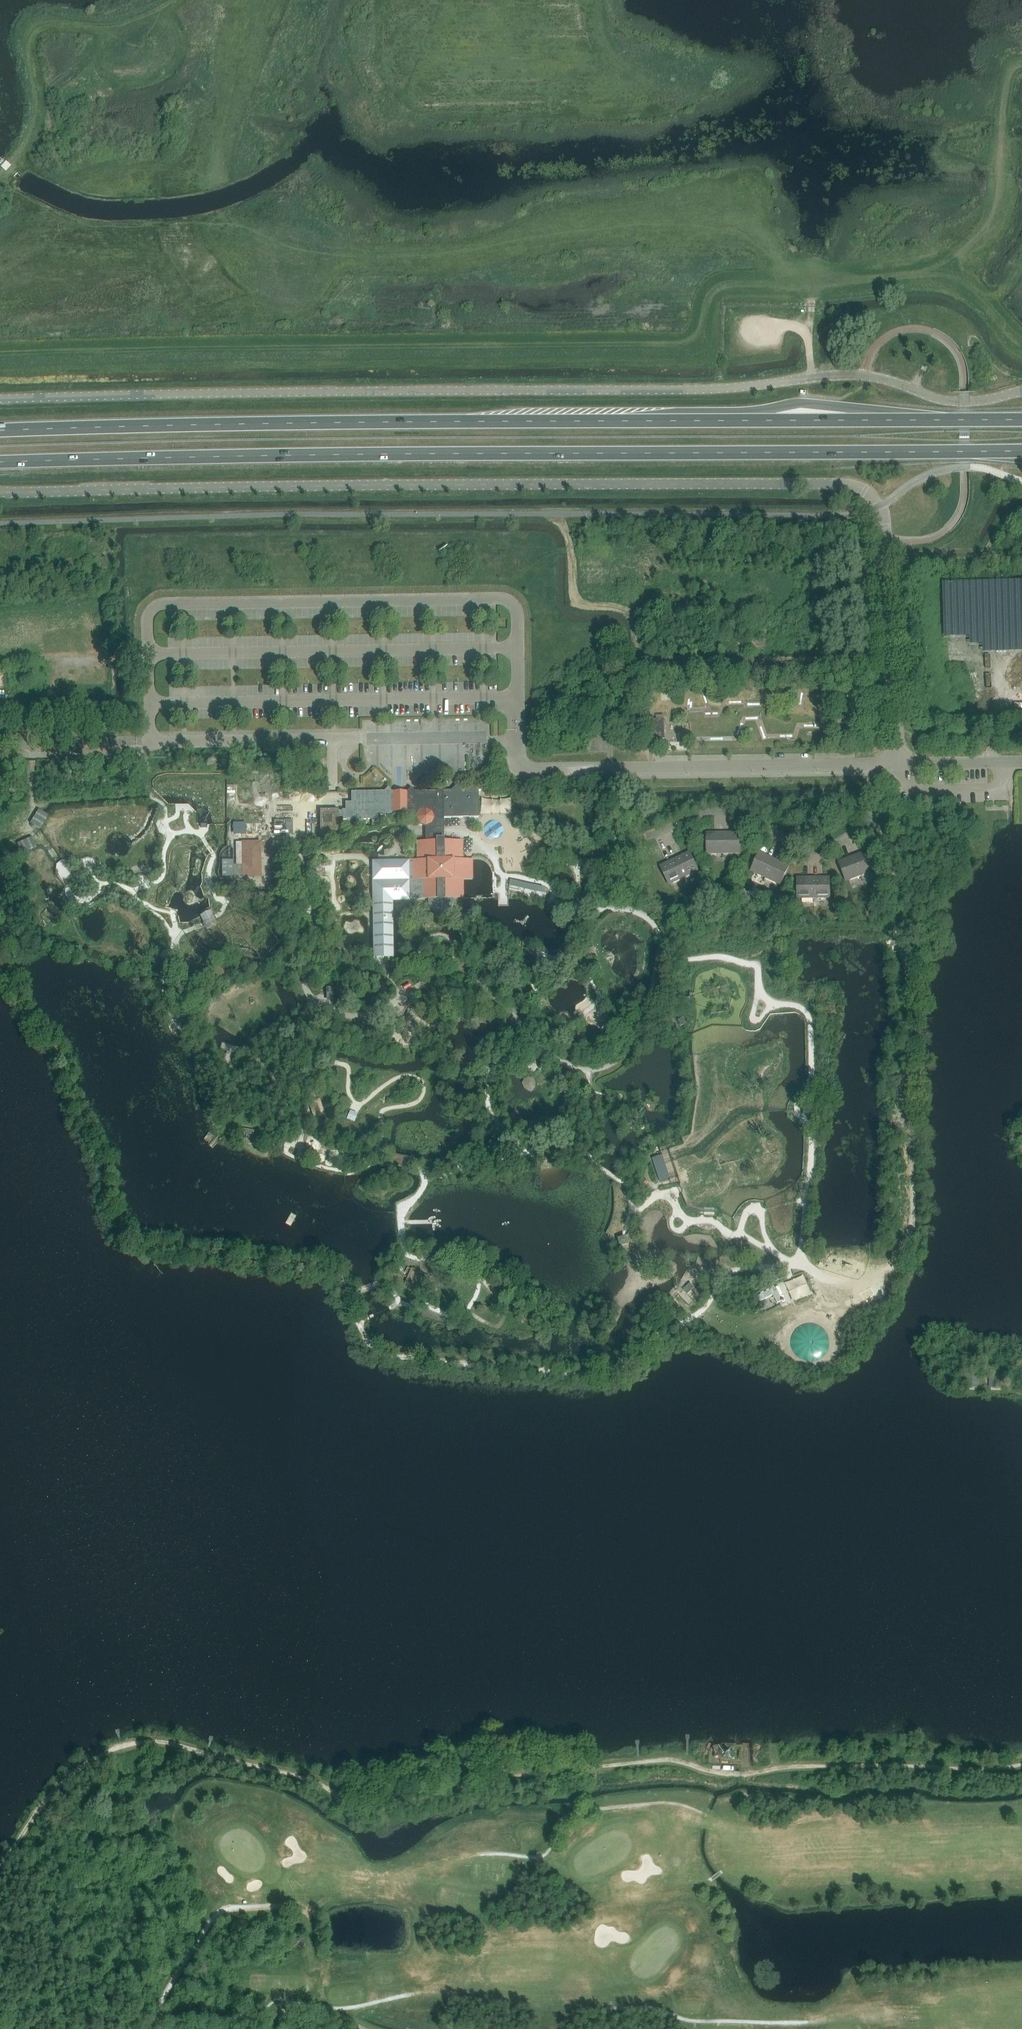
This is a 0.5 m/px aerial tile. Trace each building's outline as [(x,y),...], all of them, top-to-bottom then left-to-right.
[(1021,653),(1021,581),(995,582),(995,592),(1002,592),(1002,599),(998,599),(999,612),(970,612),(970,617),(958,617),(958,618),(946,619),(946,638),(971,638),(971,646),(984,646),(984,653),(1021,653)] [(665,740),(664,720),(651,720),(652,740),(665,740)] [(338,810),(320,810),(320,837),(339,837),(338,818),(342,818),(342,820),(371,820),(380,820),(385,820),(385,815),(392,814),(392,812),(395,812),(406,812),(408,812),(408,814),(410,814),(415,814),(417,815),(415,818),(418,824),(418,825),(425,827),(425,841),(416,842),(416,861),(408,861),(391,861),(385,861),(373,861),(373,864),(373,867),(373,925),(374,952),(374,957),(393,957),(392,935),(392,900),(392,899),(418,899),(428,899),(428,900),(428,901),(428,902),(428,903),(428,904),(428,905),(429,906),(429,907),(429,908),(430,908),(430,909),(431,909),(431,910),(432,910),(432,911),(433,911),(433,912),(434,912),(435,912),(435,913),(436,913),(437,913),(438,914),(439,914),(440,914),(441,914),(442,914),(443,914),(444,914),(444,913),(445,913),(446,913),(447,912),(448,912),(448,911),(449,911),(450,910),(451,909),(451,908),(452,908),(452,907),(452,906),(453,906),(453,905),(453,904),(453,903),(454,903),(454,902),(454,901),(454,900),(454,899),(453,899),(462,899),(463,899),(463,880),(472,879),(472,860),(462,860),(462,841),(443,841),(443,839),(443,818),(479,818),(478,791),(487,791),(487,790),(477,791),(474,787),(470,791),(459,791),(456,787),(456,788),(452,791),(451,791),(415,791),(414,791),(411,788),(407,792),(399,792),(391,792),(390,791),(388,788),(384,792),(351,792),(351,803),(345,803),(345,805),(345,811),(342,811),(342,812),(338,812),(338,810)] [(39,810),(29,823),(39,830),(48,817),(48,816),(46,815),(39,810)] [(273,820),(274,835),(286,835),(286,820),(273,820)] [(245,823),(233,823),(233,833),(245,833),(245,823)] [(723,833),(715,833),(707,833),(707,854),(719,853),(719,852),(723,852),(723,833)] [(739,833),(732,833),(723,833),(723,852),(728,852),(728,854),(740,853),(739,833)] [(36,848),(32,837),(29,838),(17,844),(21,855),(36,848)] [(260,842),(242,842),(243,863),(243,875),(243,877),(261,877),(260,842)] [(869,850),(854,856),(861,873),(865,872),(866,873),(877,869),(869,850)] [(690,852),(675,859),(683,876),(687,874),(688,876),(699,871),(690,852)] [(762,874),(767,876),(775,859),(760,852),(751,871),(762,876),(762,874)] [(854,856),(846,859),(839,861),(846,881),(857,876),(857,875),(861,873),(854,856)] [(233,863),(233,859),(228,859),(221,859),(221,875),(233,875),(233,863)] [(675,859),(667,863),(660,867),(669,885),(680,880),(679,878),(683,876),(675,859)] [(775,859),(767,876),(771,878),(770,880),(781,885),(789,866),(775,859)] [(243,875),(243,863),(236,864),(233,863),(233,875),(243,875)] [(326,877),(327,864),(312,864),(312,876),(326,877)] [(813,877),(805,877),(797,878),(798,898),(810,898),(810,896),(814,896),(813,877)] [(830,877),(813,877),(814,896),(818,896),(818,898),(830,898),(830,877)] [(544,885),(511,878),(509,885),(525,889),(536,891),(546,893),(547,893),(544,885)] [(202,915),(200,916),(203,922),(204,924),(205,925),(205,926),(207,929),(216,925),(215,921),(214,920),(213,918),(212,916),(212,915),(211,914),(212,914),(209,908),(201,912),(202,915)] [(336,943),(336,952),(344,952),(344,944),(344,943),(336,943)] [(593,948),(584,951),(588,960),(597,957),(593,948)] [(209,1013),(206,1006),(200,1009),(202,1012),(203,1015),(205,1015),(209,1013)] [(674,1018),(664,1024),(671,1037),(681,1032),(674,1018)] [(683,1018),(678,1021),(680,1026),(686,1023),(683,1018)] [(538,1080),(535,1078),(534,1077),(533,1076),(531,1076),(529,1076),(528,1076),(525,1078),(523,1081),(523,1085),(525,1089),(528,1090),(532,1090),(535,1089),(538,1086),(538,1080)] [(322,1106),(319,1099),(310,1101),(310,1103),(315,1119),(325,1116),(323,1108),(322,1107),(322,1106)] [(358,1112),(350,1110),(346,1119),(354,1122),(358,1112)] [(254,1130),(242,1127),(241,1129),(240,1133),(253,1136),(253,1135),(254,1130)] [(404,1168),(413,1169),(413,1168),(414,1160),(415,1158),(404,1156),(403,1156),(400,1155),(392,1153),(392,1155),(390,1163),(390,1165),(402,1167),(404,1168)] [(662,1155),(652,1159),(660,1182),(670,1179),(665,1164),(662,1155)] [(409,1275),(405,1283),(415,1287),(416,1284),(423,1287),(427,1278),(420,1275),(421,1271),(419,1270),(412,1267),(409,1275)] [(682,1289),(687,1294),(694,1286),(690,1282),(682,1289)] [(776,1286),(756,1295),(760,1302),(773,1295),(777,1303),(781,1301),(783,1300),(782,1300),(776,1286)] [(732,1749),(724,1749),(724,1757),(731,1757),(732,1749)]
